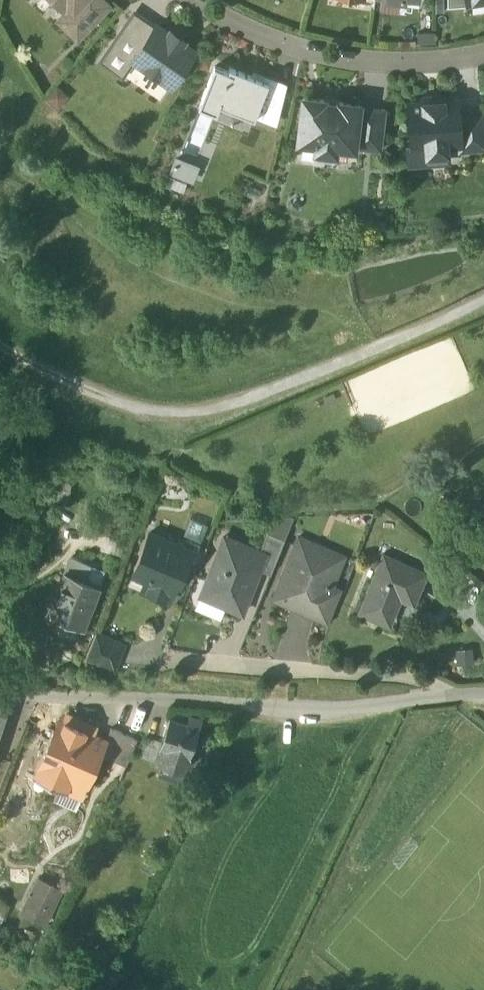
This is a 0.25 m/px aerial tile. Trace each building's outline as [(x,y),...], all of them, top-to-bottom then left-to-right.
[(67,11),(73,5),(68,0),(56,0),(67,11)] [(77,36),(108,5),(103,0),(79,0),(74,5),(73,5),(67,11),(59,19),(77,36)] [(113,44),(133,58),(155,26),(135,12),(113,44)] [(134,58),(171,84),(194,51),(156,24),(155,26),(133,58),(134,58)] [(122,74),(134,58),(133,58),(113,44),(102,60),(122,74)] [(277,105),(262,98),(268,82),(250,75),(229,66),(228,70),(214,65),(198,105),(216,112),(219,104),(254,118),(255,116),(256,114),(273,121),(277,105)] [(273,124),(276,125),(281,106),(287,83),(271,76),(252,69),(250,75),(268,82),(262,98),(277,105),(273,121),(256,114),(255,116),(273,124)] [(316,143),(316,150),(315,158),(334,160),(335,152),(336,145),(354,147),(354,145),(359,106),(359,104),(339,101),(339,103),(324,101),(324,99),(304,97),(298,140),(316,143)] [(426,145),(428,161),(428,160),(448,159),(446,143),(460,142),(458,114),(457,98),(441,99),(439,100),(439,101),(439,102),(428,103),(428,102),(427,101),(425,101),(409,102),(412,144),(412,146),(426,145)] [(354,145),(380,149),(385,109),(359,106),(354,145)] [(460,148),(483,146),(483,129),(483,112),(458,114),(460,142),(460,148)] [(412,146),(412,144),(408,144),(409,163),(428,162),(428,160),(428,161),(426,145),(412,146)] [(166,171),(191,179),(197,161),(172,153),(166,171)] [(172,173),(168,182),(184,190),(188,182),(172,173)] [(142,587),(168,598),(175,581),(177,576),(180,577),(192,547),(150,529),(134,568),(147,574),(142,587)] [(260,566),(270,571),(285,538),(267,530),(260,548),(266,551),(260,566)] [(224,533),(214,559),(215,559),(223,542),(238,548),(241,541),(224,533)] [(290,601),(326,616),(334,596),(327,592),(331,583),(343,554),(299,535),(280,580),(297,586),(290,601)] [(225,602),(242,609),(260,566),(266,551),(260,548),(241,541),(238,548),(223,542),(215,559),(214,559),(206,577),(207,578),(212,588),(211,590),(227,597),(225,602)] [(357,606),(378,615),(388,589),(399,594),(412,599),(424,570),(381,551),(357,606)] [(128,581),(142,587),(147,574),(134,568),(128,581)] [(50,609),(80,622),(95,586),(65,573),(50,609)] [(199,591),(225,602),(227,597),(211,590),(212,588),(207,578),(206,577),(199,591)] [(274,594),(290,601),(297,586),(280,580),(274,594)] [(338,586),(331,583),(327,592),(334,596),(338,586)] [(388,589),(378,615),(388,619),(399,594),(388,589)] [(86,652),(113,664),(123,640),(96,628),(86,652)] [(81,719),(67,712),(64,718),(78,725),(81,719)] [(159,762),(173,766),(178,750),(189,754),(198,724),(197,724),(199,717),(186,713),(184,720),(167,715),(160,737),(158,743),(164,745),(159,762)] [(59,731),(53,728),(33,774),(81,795),(100,753),(107,737),(106,737),(89,729),(91,723),(81,719),(78,725),(64,718),(59,731)] [(100,753),(126,764),(137,738),(111,726),(106,737),(107,737),(100,753)] [(141,757),(159,762),(164,745),(158,743),(160,737),(148,734),(141,757)] [(178,750),(173,766),(184,770),(189,754),(178,750)] [(27,918),(43,924),(53,900),(37,894),(27,918)]
